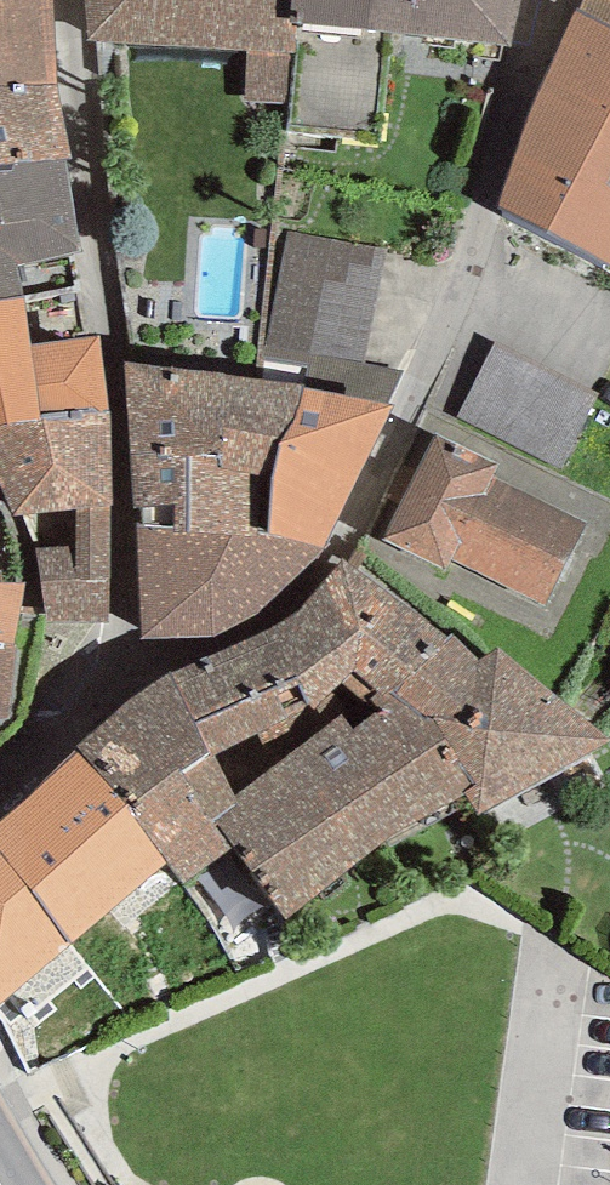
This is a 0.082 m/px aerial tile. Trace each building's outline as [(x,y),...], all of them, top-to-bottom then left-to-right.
[(57,85),(54,0),(0,0),(0,85),(57,85)] [(87,41),(250,52),(247,101),(290,105),(299,25),(290,24),(292,0),(84,0),(87,41)] [(290,24),(299,25),(388,34),(511,46),(522,0),(292,0),(290,24)] [(609,27),(609,0),(586,0),(582,12),(609,27)] [(499,207),(609,265),(609,264),(609,187),(607,185),(609,179),(609,27),(582,12),(577,10),(534,107),(499,207)] [(287,133),(380,144),(388,34),(299,25),(290,105),(287,133)] [(64,160),(72,159),(57,85),(0,85),(0,166),(64,160)] [(24,297),(25,305),(80,292),(73,255),(83,253),(64,160),(0,166),(0,302),(24,297)] [(365,363),(387,250),(288,232),(264,360),(309,369),(312,353),(365,363)] [(100,338),(31,344),(25,305),(24,297),(0,302),(0,427),(41,420),(40,411),(108,409),(100,338)] [(597,394),(495,343),(459,414),(560,465),(597,394)] [(386,405),(403,372),(365,363),(312,353),(309,369),(306,386),(386,405)] [(203,372),(125,363),(132,454),(247,474),(272,478),(281,445),(306,386),(203,372)] [(323,548),(393,407),(386,405),(306,386),(281,445),(272,478),(268,528),(268,534),(323,548)] [(24,516),(36,548),(76,546),(77,510),(109,507),(114,507),(108,409),(40,411),(41,420),(0,427),(0,484),(14,516),(24,516)] [(435,436),(384,540),(445,571),(452,560),(546,606),(585,524),(492,479),(498,465),(435,436)] [(135,528),(250,538),(250,528),(247,474),(132,454),(135,528)] [(109,507),(77,510),(76,546),(36,548),(48,623),(107,623),(109,507)] [(141,638),(214,637),(254,616),(323,548),(268,534),(268,528),(250,528),(250,538),(135,528),(141,638)] [(343,560),(293,618),(344,683),(367,704),(372,700),(379,692),(387,700),(392,694),(448,637),(343,560)] [(7,718),(17,646),(11,645),(26,584),(0,582),(0,718),(7,718)] [(293,618),(173,674),(213,756),(257,737),(262,746),(321,714),(344,683),(293,618)] [(481,816),(607,742),(498,649),(481,661),(451,634),(448,637),(392,694),(432,719),(476,786),(465,792),(481,816)] [(167,864),(183,884),(232,847),(215,823),(240,806),(236,797),(213,756),(173,674),(131,701),(77,749),(167,864)] [(312,738),(379,848),(465,792),(476,786),(432,719),(392,694),(387,700),(379,692),(372,700),(380,710),(353,728),(343,714),(312,738)] [(232,847),(271,903),(285,921),(379,848),(312,738),(236,797),(240,806),(215,823),(232,847)] [(72,946),(167,864),(77,749),(0,825),(0,1004),(72,946)]
